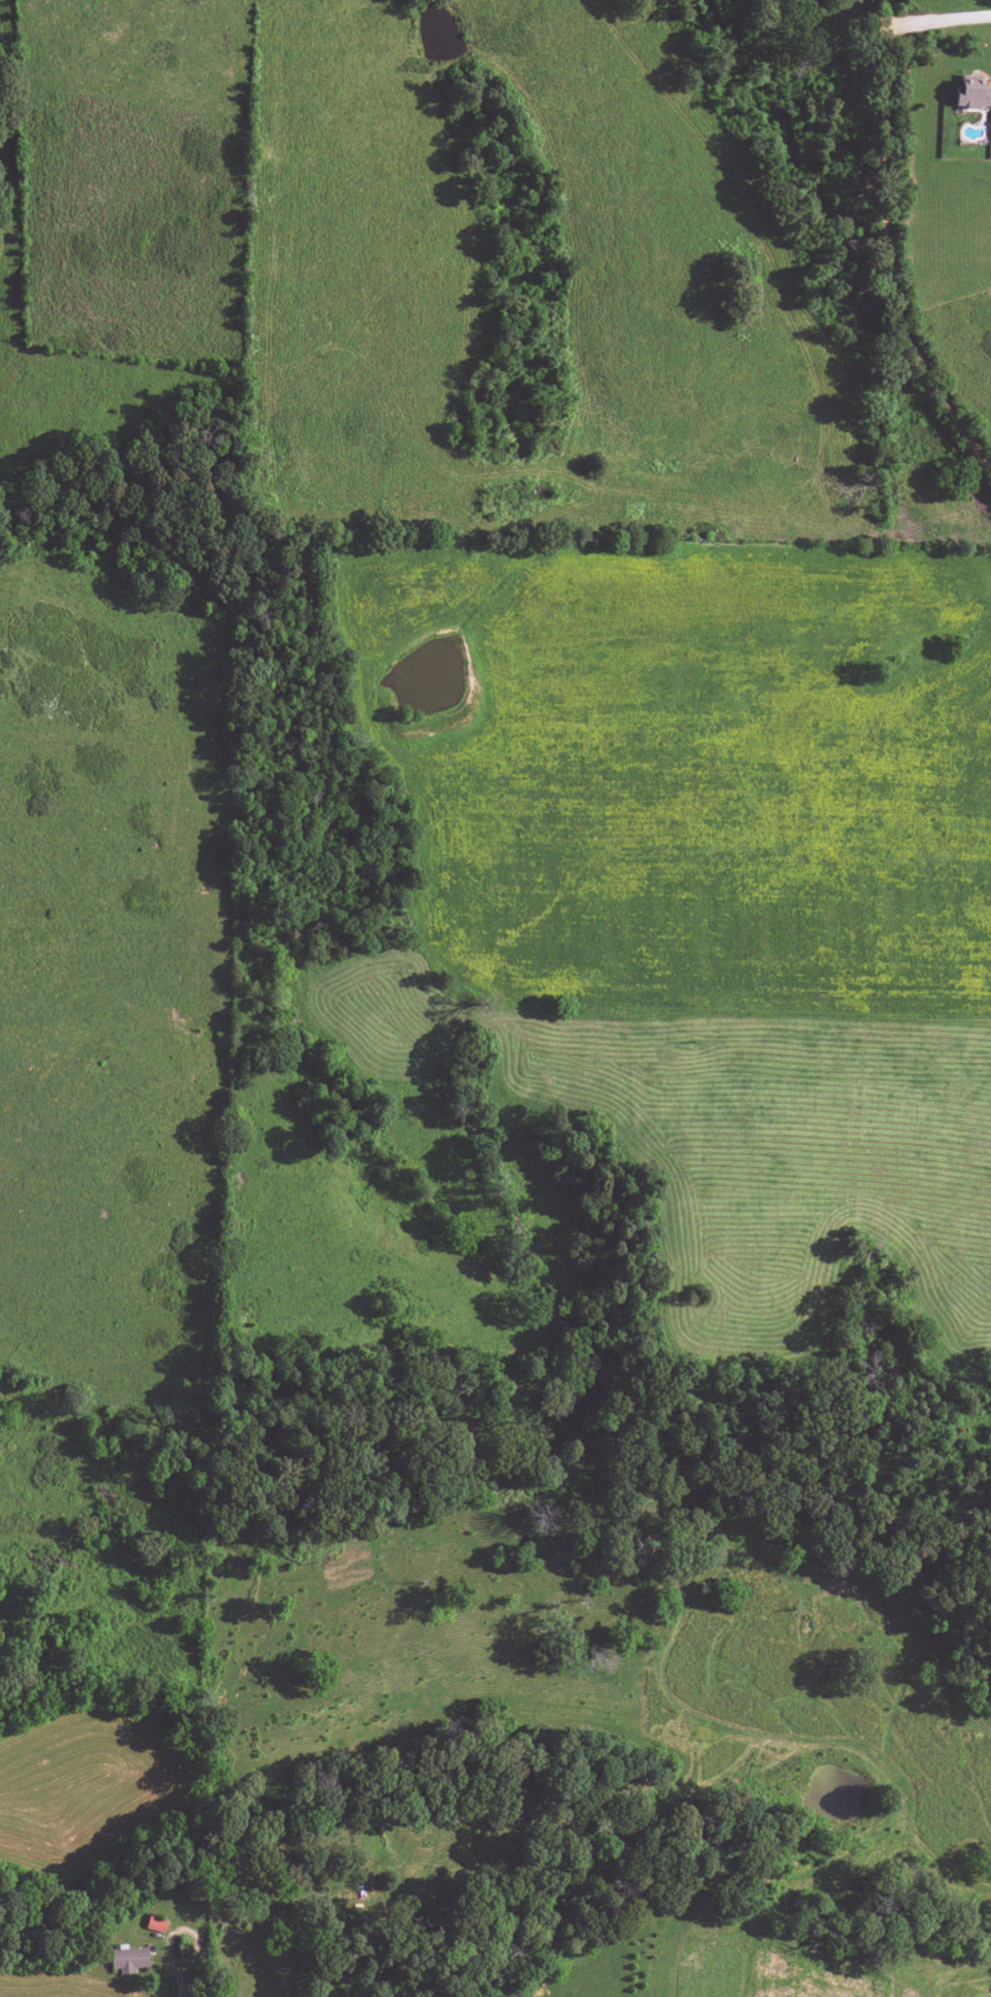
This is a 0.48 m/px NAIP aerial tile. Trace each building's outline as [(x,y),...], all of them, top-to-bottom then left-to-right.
[(989,91),(989,87),(982,87),(982,80),(960,80),(960,87),(954,87),(954,107),(990,107),(990,91),(989,91)] [(162,1933),(165,1919),(148,1915),(145,1928),(162,1933)] [(111,1973),(133,1972),(133,1968),(147,1967),(146,1948),(110,1950),(111,1973)]
